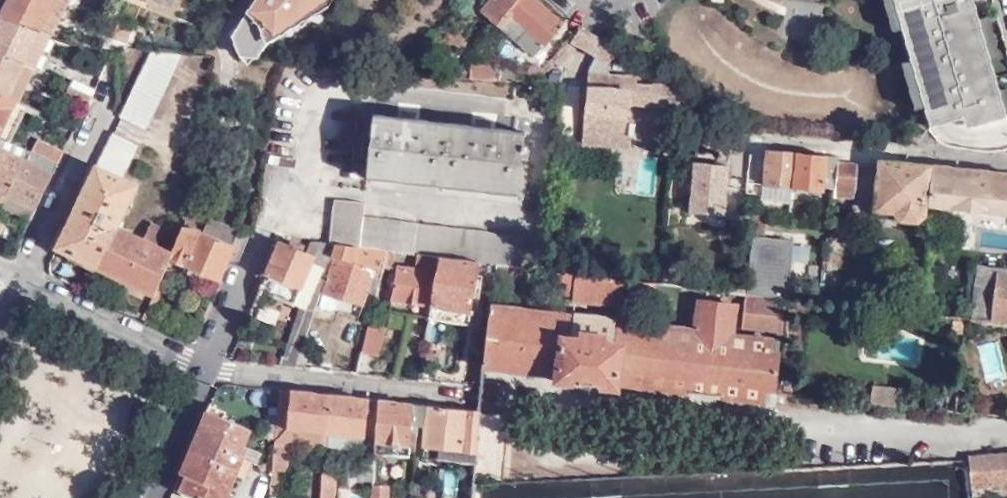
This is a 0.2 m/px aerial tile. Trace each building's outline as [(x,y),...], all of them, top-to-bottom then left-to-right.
[(51,33),(72,0),(10,0),(1,17),(51,33)] [(228,40),(238,61),(257,62),(263,50),(327,14),(335,0),(256,0),(228,40)] [(563,28),(533,0),(496,0),(495,1),(494,0),(490,0),(479,11),(530,57),(545,43),(547,45),(563,28)] [(583,9),(574,0),(550,0),(547,3),(569,24),(583,9)] [(929,135),(961,126),(964,136),(1006,123),(970,0),(891,0),(929,135)] [(51,33),(1,17),(0,17),(0,54),(24,65),(34,69),(51,33)] [(607,60),(614,48),(577,25),(568,39),(594,55),(586,70),(580,141),(626,146),(627,134),(631,135),(632,123),(628,123),(628,117),(624,117),(625,102),(647,104),(648,85),(633,83),(633,75),(605,72),(607,60)] [(183,56),(152,52),(121,117),(147,129),(183,56)] [(24,65),(0,54),(0,94),(8,98),(24,65)] [(17,103),(34,69),(24,65),(8,98),(13,101),(17,103)] [(91,97),(94,91),(72,80),(69,86),(91,97)] [(88,101),(91,97),(69,86),(66,90),(88,101)] [(13,101),(8,98),(0,94),(0,129),(13,101)] [(373,114),(365,178),(518,195),(525,131),(373,114)] [(152,295),(168,258),(169,254),(155,247),(163,230),(150,223),(141,240),(116,228),(136,187),(121,179),(138,145),(114,133),(57,251),(152,295)] [(27,150),(0,138),(0,205),(5,195),(24,155),(27,150)] [(58,164),(64,152),(37,138),(30,151),(38,155),(58,164)] [(756,150),(754,185),(793,189),(796,154),(756,150)] [(796,154),(793,189),(829,192),(835,192),(838,164),(838,158),(796,154)] [(35,210),(58,164),(38,155),(35,161),(24,155),(5,195),(35,210)] [(637,157),(635,189),(652,190),(654,158),(637,157)] [(929,167),(880,162),(875,213),(897,214),(902,219),(917,220),(923,216),(929,167)] [(838,164),(835,192),(856,194),(858,166),(838,164)] [(931,166),(927,207),(1006,214),(1006,174),(931,166)] [(687,223),(725,224),(726,167),(688,167),(687,223)] [(35,210),(5,195),(0,205),(0,207),(29,221),(35,210)] [(535,268),(539,239),(360,218),(362,204),(334,202),(330,244),(335,245),(387,251),(395,251),(418,254),(439,257),(480,262),(496,264),(535,268)] [(218,280),(238,236),(240,231),(210,219),(204,230),(196,227),(181,226),(169,254),(168,258),(218,280)] [(749,236),(745,275),(744,292),(786,298),(791,240),(763,237),(749,236)] [(324,267),(327,268),(332,255),(335,245),(330,244),(311,242),(306,252),(279,241),(265,275),(299,290),(311,261),(324,267)] [(374,275),(380,276),(383,267),(387,251),(335,245),(332,255),(335,255),(325,293),(366,303),(374,275)] [(395,251),(387,251),(383,267),(391,268),(395,251)] [(390,299),(429,305),(439,257),(418,254),(416,267),(398,264),(390,299)] [(429,305),(427,320),(469,325),(480,262),(439,257),(429,305)] [(303,308),(306,309),(324,267),(311,261),(299,290),(265,275),(258,289),(303,308)] [(496,264),(494,279),(544,285),(543,287),(576,290),(576,297),(619,301),(619,294),(646,297),(649,281),(535,268),(496,264)] [(977,275),(975,293),(918,288),(916,316),(962,319),(1006,324),(1006,277),(977,275)] [(783,333),(786,301),(743,296),(740,328),(783,333)] [(483,358),(482,366),(556,374),(555,382),(614,390),(615,382),(760,399),(762,387),(770,387),(774,354),(766,353),(767,340),(727,335),(731,304),(697,300),(693,331),(614,322),(611,342),(600,342),(600,333),(582,331),(581,339),(570,338),(573,318),(490,308),(483,358)] [(287,353),(298,357),(313,312),(306,309),(303,308),(297,327),(295,327),(287,353)] [(367,324),(359,353),(378,357),(384,327),(367,324)] [(295,367),(298,357),(287,353),(284,352),(280,365),(295,367)] [(469,387),(480,388),(482,366),(483,358),(473,356),(469,387)] [(295,367),(303,368),(305,359),(298,357),(295,367)] [(868,404),(893,406),(894,391),(869,388),(868,404)] [(286,443),(322,447),(322,434),(285,430),(289,390),(276,389),(272,441),(286,443)] [(325,395),(289,390),(285,430),(322,434),(325,395)] [(325,395),(322,434),(362,438),(365,399),(325,395)] [(406,456),(408,425),(410,405),(376,401),(373,454),(406,456)] [(172,488),(197,497),(233,497),(234,495),(229,493),(248,448),(243,445),(250,429),(222,417),(225,411),(208,405),(172,488)] [(473,462),(477,412),(424,406),(421,445),(459,448),(459,460),(473,462)] [(473,462),(472,477),(502,479),(507,415),(477,412),(473,462)] [(272,441),(268,495),(282,495),(286,443),(272,441)] [(459,448),(421,445),(419,457),(459,460),(459,448)] [(1006,484),(1006,453),(966,456),(968,488),(1006,484)] [(318,497),(334,497),(336,472),(320,470),(318,497)] [(369,497),(385,497),(386,486),(370,484),(369,497)]
